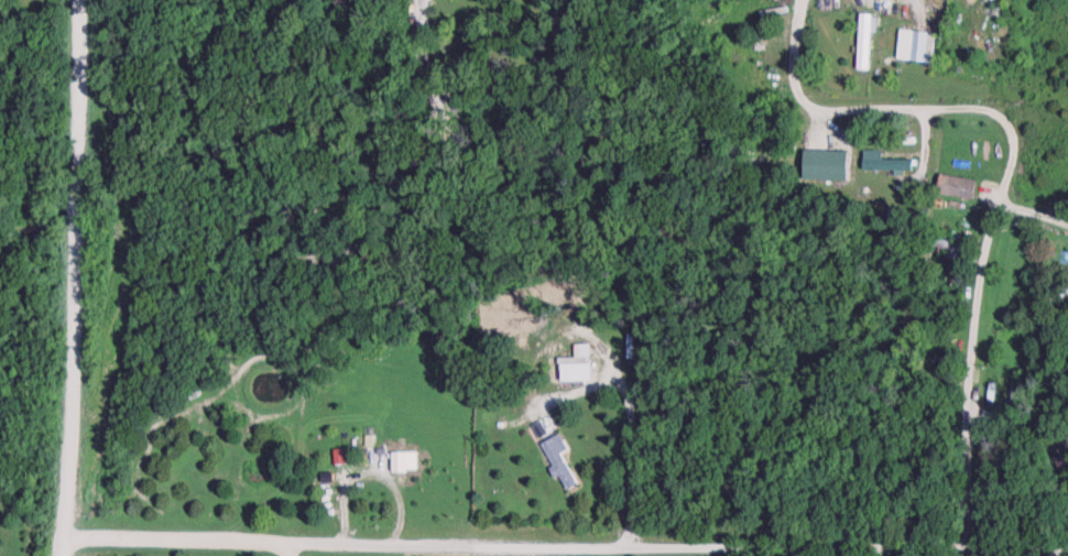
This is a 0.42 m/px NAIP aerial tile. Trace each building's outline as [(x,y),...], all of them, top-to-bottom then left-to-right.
[(871,18),(858,18),(857,73),(870,74),(871,18)] [(897,63),(932,66),(934,36),(899,33),(897,63)] [(883,163),(883,153),(864,153),(864,174),(913,174),(913,163),(883,163)] [(977,183),(941,178),(938,197),(974,203),(977,183)] [(964,250),(954,247),(950,260),(960,263),(964,250)] [(592,361),(552,362),(552,385),(592,384),(592,361)] [(1019,383),(1011,383),(1010,414),(1018,414),(1019,383)] [(563,456),(565,455),(557,438),(541,445),(564,497),(578,491),(563,456)] [(382,468),(382,457),(370,457),(370,468),(382,468)] [(394,476),(406,475),(405,457),(393,457),(394,476)] [(1056,457),(1056,471),(1067,471),(1067,457),(1056,457)]
